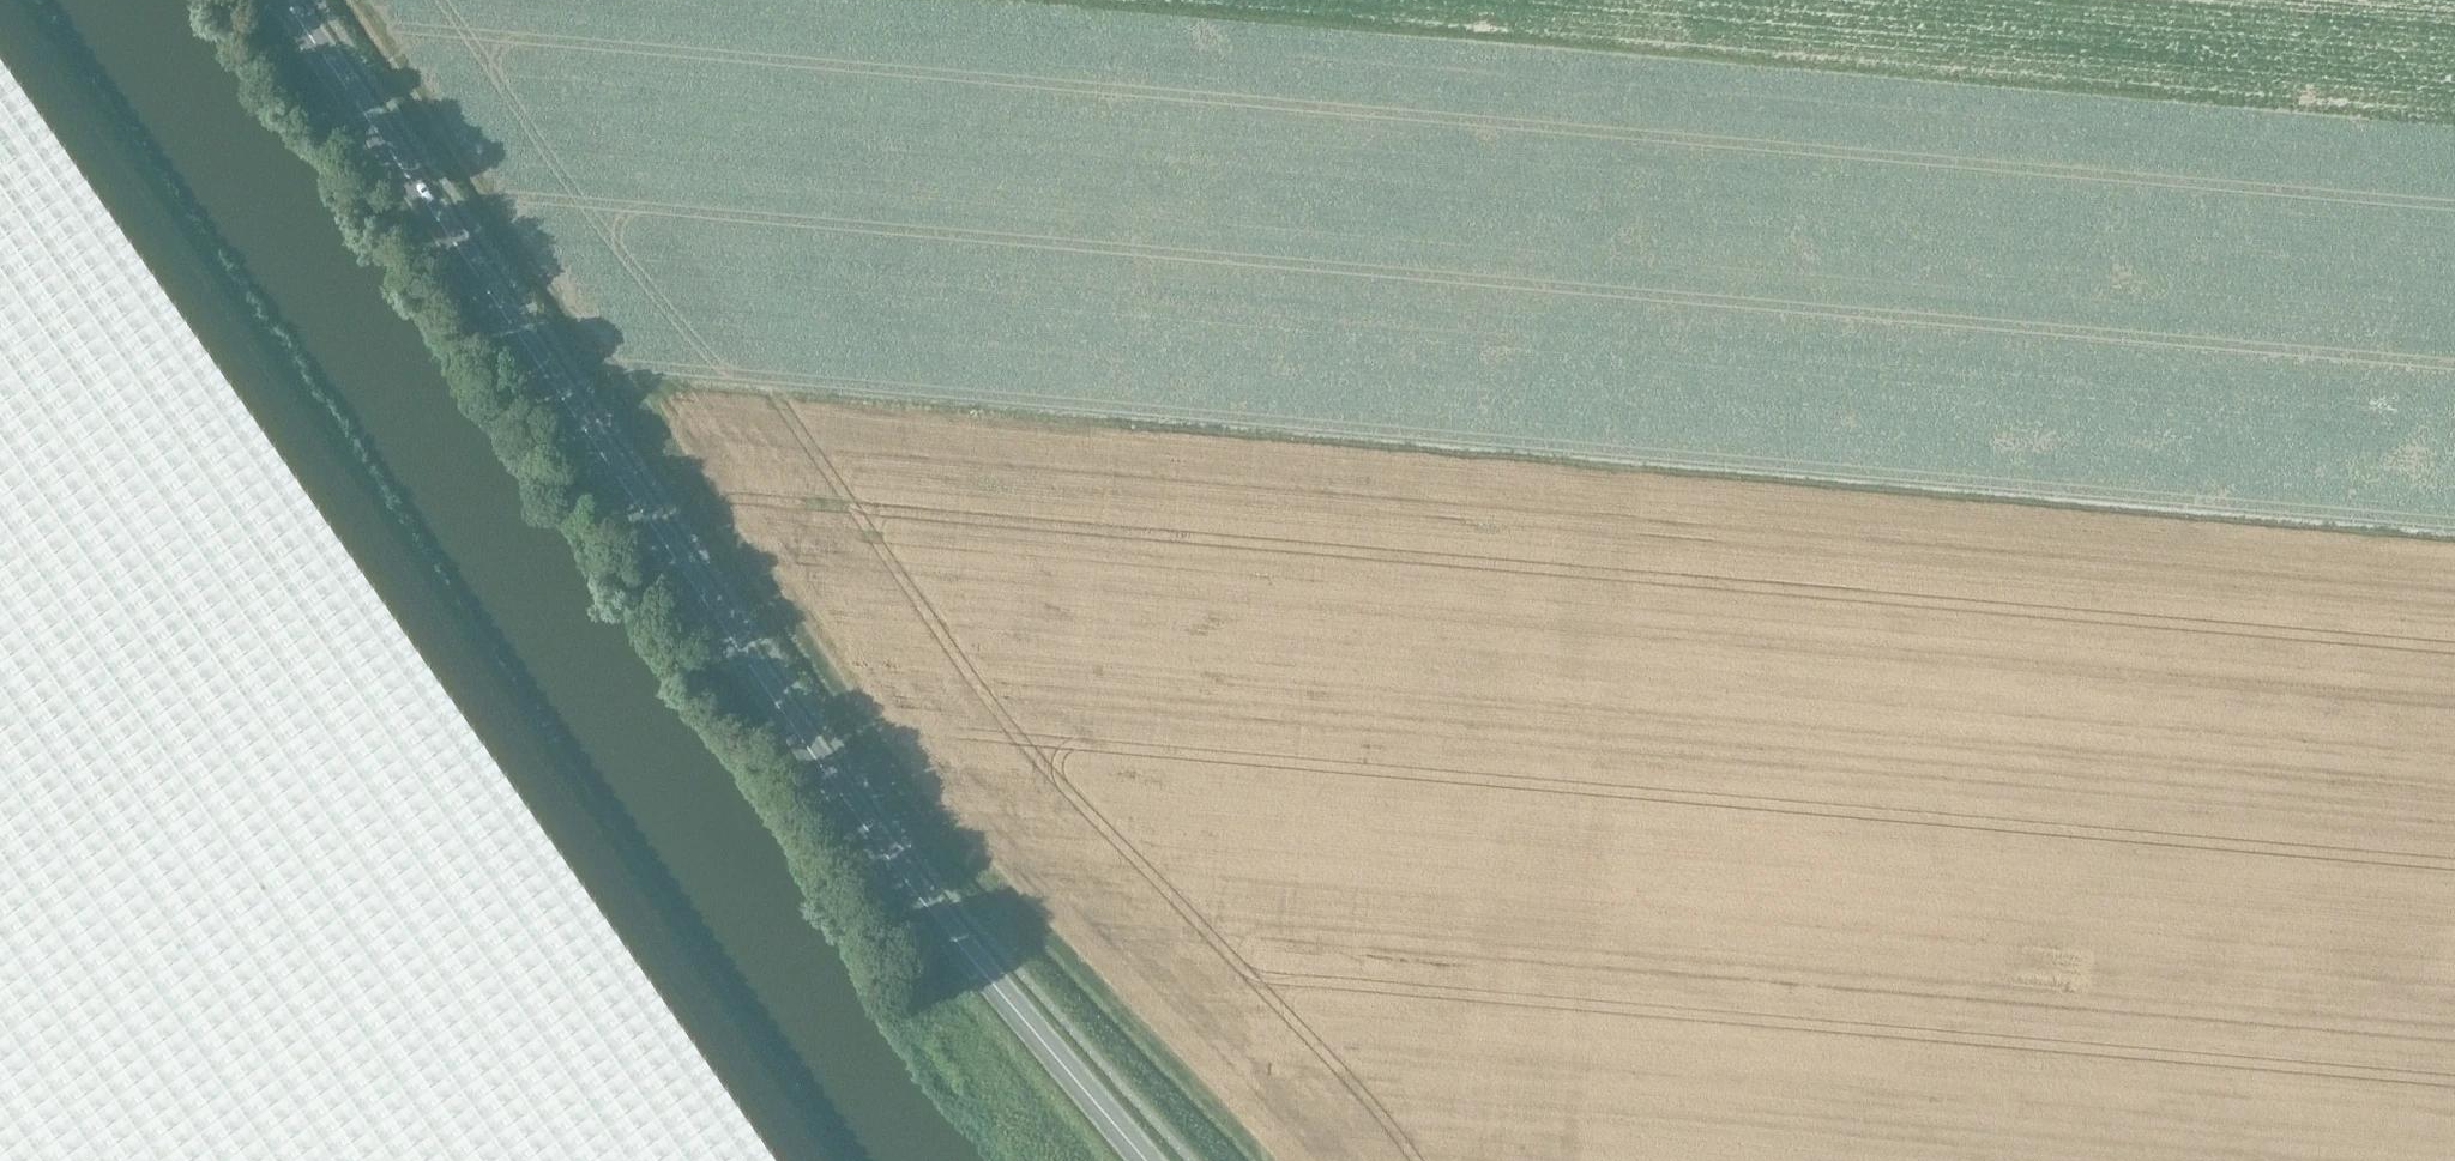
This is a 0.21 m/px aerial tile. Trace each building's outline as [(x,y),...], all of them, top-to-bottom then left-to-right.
[(0,53),(0,1160),(780,1160),(0,53)]
